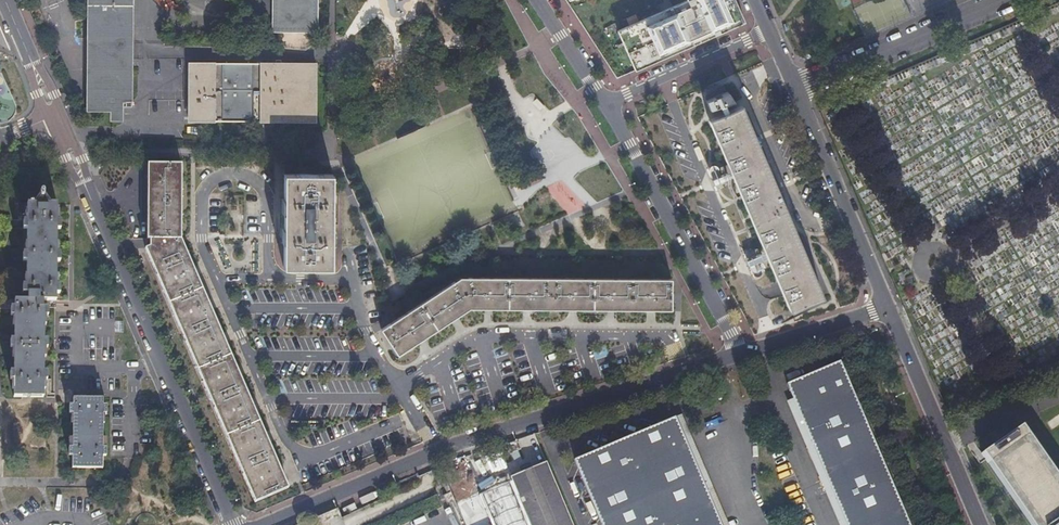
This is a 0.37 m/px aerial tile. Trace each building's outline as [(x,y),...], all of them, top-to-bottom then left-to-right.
[(132,0),(89,0),(88,110),(111,110),(111,120),(121,120),(122,101),(131,101),(132,59),(132,0)] [(272,31),(317,31),(318,0),(273,0),(272,31)] [(636,70),(744,23),(734,0),(680,0),(616,25),(636,70)] [(189,63),(188,121),(202,121),(316,121),(317,63),(189,63)] [(720,107),(726,105),(734,102),(725,87),(713,92),(707,97),(707,101),(710,111),(720,107)] [(723,115),(729,113),(726,105),(720,107),(723,115)] [(743,107),(729,113),(723,115),(709,121),(732,173),(734,179),(766,252),(768,258),(791,312),(819,299),(824,297),(779,193),(784,191),(784,190),(783,189),(780,183),(779,182),(779,181),(778,180),(776,177),(776,175),(775,175),(775,173),(774,172),(774,171),(773,169),(772,168),(771,167),(771,166),(770,164),(769,164),(768,165),(743,107)] [(146,248),(256,501),(290,486),(183,241),(182,239),(181,163),(148,163),(148,247),(146,248)] [(734,179),(732,173),(728,175),(727,176),(722,178),(719,179),(718,179),(715,181),(714,181),(716,187),(720,185),(721,184),(729,181),(730,181),(734,179)] [(283,259),(331,259),(332,174),(284,174),(283,259)] [(14,396),(44,396),(44,379),(48,379),(48,371),(44,370),(44,347),(48,347),(48,338),(44,338),(44,315),(48,315),(48,307),(43,306),(43,300),(56,300),(56,293),(60,293),(60,285),(56,285),(56,261),(60,261),(60,252),(56,252),(57,229),(61,229),(61,221),(57,221),(57,203),(18,203),(18,216),(26,217),(26,253),(22,253),(22,262),(26,262),(26,285),(22,285),(22,294),(27,294),(27,301),(0,301),(0,310),(10,310),(10,316),(14,316),(14,339),(10,339),(10,347),(14,347),(14,371),(10,371),(10,378),(14,379),(14,396)] [(764,260),(768,258),(766,252),(761,254),(761,255),(752,258),(747,260),(750,266),(751,265),(754,264),(755,264),(758,262),(763,260),(764,260)] [(754,264),(751,265),(753,272),(753,273),(754,275),(756,276),(757,276),(759,276),(754,264)] [(382,330),(400,355),(470,308),(673,311),(673,280),(460,278),(382,330)] [(810,447),(864,424),(837,361),(783,384),(810,447)] [(72,454),(72,467),(102,467),(102,455),(106,455),(107,437),(103,437),(103,412),(107,412),(107,405),(103,405),(103,398),(73,397),(73,404),(69,404),(69,412),(73,412),(72,436),(68,436),(69,454),(72,454)] [(574,459),(600,521),(700,478),(674,417),(574,459)] [(810,447),(844,524),(908,524),(864,424),(810,447)] [(1021,425),(981,453),(1031,524),(1058,524),(1058,480),(1021,425)] [(499,485),(511,480),(510,478),(502,459),(490,465),(499,485)] [(547,463),(510,478),(511,480),(517,495),(517,496),(529,524),(573,524),(547,463)] [(602,524),(720,524),(700,478),(600,521),(602,524)] [(515,496),(517,496),(517,495),(511,480),(499,485),(479,494),(492,524),(527,524),(515,496)] [(477,518),(485,514),(477,494),(469,498),(477,518)]
